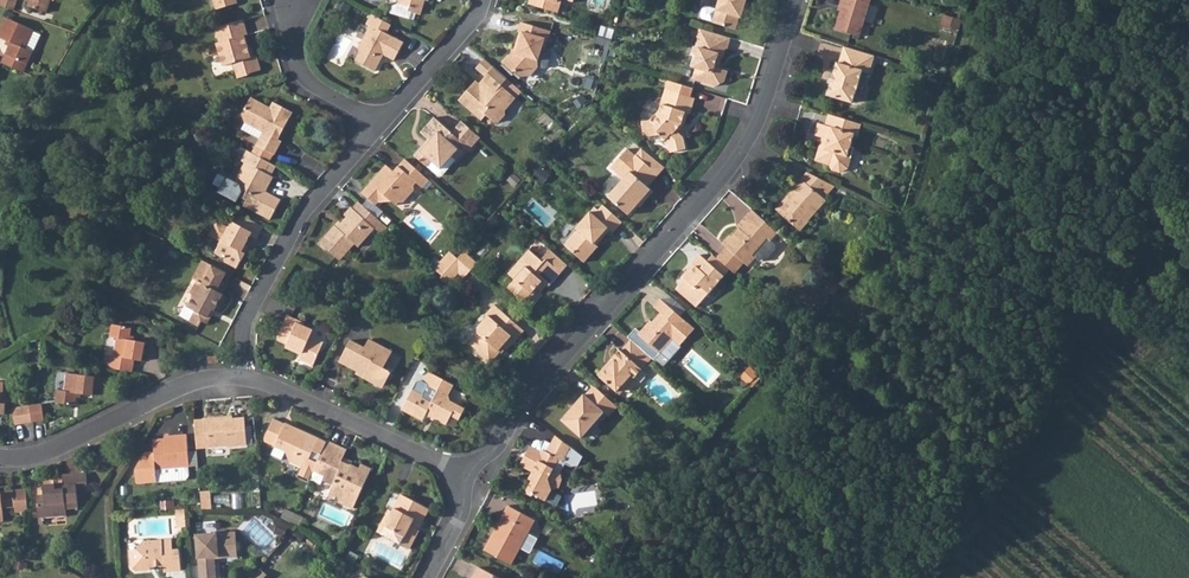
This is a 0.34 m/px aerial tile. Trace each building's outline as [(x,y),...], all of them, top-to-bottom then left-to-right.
[(17,1),(15,0),(0,0),(0,6),(13,10),(17,1)] [(26,6),(45,13),(49,0),(48,0),(28,0),(26,6)] [(214,9),(236,2),(235,0),(211,0),(214,9)] [(398,4),(393,3),(390,12),(408,18),(410,12),(420,15),(425,1),(425,0),(399,0),(398,4)] [(531,4),(560,14),(565,0),(532,0),(531,4)] [(717,11),(713,23),(712,24),(736,32),(740,21),(742,21),(744,13),(747,5),(748,0),(720,0),(717,11)] [(842,13),(836,32),(861,39),(873,0),(846,0),(842,13)] [(702,20),(713,23),(717,11),(706,8),(703,9),(701,17),(702,20)] [(32,32),(33,31),(5,17),(0,27),(0,36),(25,48),(32,32)] [(360,52),(355,61),(375,72),(382,61),(380,57),(381,54),(395,61),(405,44),(387,34),(391,25),(375,17),(370,25),(359,48),(360,52)] [(960,23),(944,17),(941,27),(958,32),(961,23),(960,23)] [(242,20),(214,28),(219,43),(216,44),(224,67),(234,64),(238,78),(248,75),(250,73),(261,70),(257,57),(249,59),(247,53),(249,52),(244,37),(247,36),(242,20)] [(547,67),(552,53),(550,50),(546,49),(542,48),(545,39),(543,38),(545,29),(522,22),(519,31),(520,32),(516,46),(519,47),(516,54),(515,56),(514,56),(506,65),(515,73),(517,71),(523,77),(533,76),(540,67),(544,68),(547,67)] [(545,39),(542,48),(546,49),(551,31),(545,29),(543,38),(545,39)] [(732,40),(700,30),(697,39),(699,40),(697,49),(700,50),(697,59),(694,58),(691,67),(697,69),(694,80),(715,87),(725,83),(728,74),(720,71),(716,69),(718,65),(719,66),(721,60),(723,61),(724,61),(727,51),(728,51),(732,40)] [(32,52),(39,36),(32,32),(25,48),(32,52)] [(10,44),(7,50),(28,60),(32,52),(25,48),(0,36),(0,39),(10,44)] [(349,57),(355,61),(360,52),(359,48),(355,46),(349,57)] [(503,63),(506,65),(514,56),(515,56),(516,54),(519,47),(516,46),(514,51),(503,63)] [(875,57),(844,47),(839,64),(837,64),(834,75),(831,75),(828,84),(831,85),(827,96),(852,103),(863,72),(870,74),(875,57)] [(25,65),(28,60),(7,50),(5,55),(25,65)] [(22,72),(25,65),(5,55),(1,63),(22,72)] [(509,79),(495,67),(485,59),(477,68),(487,76),(487,77),(488,82),(484,86),(477,80),(460,100),(483,121),(487,116),(495,123),(501,122),(507,116),(507,110),(517,98),(503,86),(509,79)] [(668,82),(665,91),(690,98),(693,90),(688,88),(668,82)] [(654,118),(642,120),(645,137),(659,134),(669,143),(671,152),(687,150),(685,138),(677,132),(681,127),(682,123),(685,124),(688,115),(690,115),(695,100),(690,98),(665,91),(662,99),(666,101),(664,107),(663,107),(661,111),(654,118)] [(251,98),(243,114),(245,123),(264,133),(261,139),(257,145),(274,155),(275,155),(283,142),(279,139),(293,113),(274,102),(269,110),(266,108),(266,106),(251,98)] [(829,115),(825,128),(831,130),(828,142),(825,150),(820,149),(816,161),(829,165),(832,171),(840,175),(848,171),(850,163),(847,156),(850,147),(853,136),(857,137),(859,130),(855,129),(857,124),(829,115)] [(429,167),(436,159),(453,158),(453,157),(457,160),(457,161),(468,148),(471,150),(482,138),(463,122),(453,133),(436,117),(422,132),(430,139),(430,148),(423,148),(415,156),(428,168),(429,167)] [(264,133),(245,123),(242,129),(261,139),(264,133)] [(831,130),(825,128),(818,125),(815,137),(828,142),(831,130)] [(253,154),(270,163),(274,155),(257,145),(253,154)] [(628,149),(611,168),(624,179),(608,196),(629,215),(652,189),(648,186),(658,175),(636,155),(635,156),(628,149)] [(253,154),(248,152),(242,162),(246,164),(236,183),(241,185),(242,192),(240,197),(248,201),(246,205),(272,219),(282,200),(265,191),(267,186),(269,187),(274,179),(272,177),(277,167),(270,163),(253,154)] [(436,159),(429,167),(439,176),(442,176),(457,160),(453,157),(453,158),(436,159)] [(386,164),(370,182),(378,189),(379,203),(392,202),(397,207),(400,203),(406,202),(407,200),(408,200),(416,191),(415,187),(418,184),(423,188),(430,181),(406,159),(399,167),(403,171),(400,174),(394,175),(394,171),(386,164)] [(786,205),(779,212),(798,229),(807,220),(803,216),(822,196),(816,191),(825,182),(806,172),(800,180),(801,181),(783,202),(786,205)] [(378,189),(370,182),(361,193),(376,206),(379,203),(378,189)] [(825,182),(816,191),(822,196),(823,198),(833,186),(825,182)] [(822,196),(803,216),(807,220),(825,200),(823,198),(822,196)] [(337,229),(335,227),(320,243),(340,261),(355,244),(358,248),(375,229),(381,235),(388,227),(359,202),(353,209),(351,208),(344,216),(347,219),(341,225),(337,229)] [(577,231),(568,241),(574,246),(570,251),(584,263),(597,248),(593,244),(598,239),(600,241),(609,231),(612,234),(622,223),(603,205),(594,215),(590,212),(575,229),(577,231)] [(722,243),(726,246),(743,262),(746,265),(754,257),(751,255),(766,238),(769,240),(776,232),(751,209),(744,217),(746,220),(731,237),(729,235),(722,243)] [(253,220),(238,213),(230,228),(225,229),(221,236),(223,241),(217,252),(226,257),(226,261),(239,267),(246,253),(243,251),(242,247),(245,247),(246,245),(251,236),(253,232),(248,229),(253,220)] [(253,232),(251,236),(257,240),(264,226),(253,220),(248,229),(253,232)] [(751,255),(754,257),(758,261),(762,261),(774,249),(773,244),(769,240),(766,238),(751,255)] [(568,241),(564,246),(570,251),(574,246),(568,241)] [(726,246),(716,257),(729,269),(733,273),(743,262),(726,246)] [(524,303),(537,289),(536,287),(541,281),(546,285),(547,286),(560,273),(545,259),(543,262),(528,250),(507,273),(513,279),(506,286),(524,303)] [(449,252),(434,269),(442,276),(457,260),(449,252)] [(463,253),(458,259),(470,271),(476,264),(463,253)] [(689,274),(684,279),(676,288),(696,306),(724,276),(706,260),(700,254),(692,262),(693,263),(686,271),(689,274)] [(712,254),(706,260),(724,276),(729,269),(716,257),(712,254)] [(228,272),(204,259),(195,276),(199,279),(193,291),(194,295),(188,305),(196,309),(191,318),(201,324),(203,319),(208,322),(214,312),(211,310),(213,307),(215,309),(216,306),(220,308),(228,294),(223,291),(229,282),(223,279),(228,272)] [(442,276),(440,279),(447,285),(458,273),(463,278),(470,271),(458,259),(457,260),(442,276)] [(636,328),(628,337),(632,341),(653,359),(672,337),(681,345),(695,329),(660,299),(653,306),(660,312),(650,325),(648,323),(640,332),(636,328)] [(477,334),(469,342),(478,351),(479,354),(489,363),(499,351),(498,349),(502,345),(507,349),(523,331),(493,304),(485,313),(486,315),(476,327),(477,334)] [(289,315),(278,340),(288,344),(286,347),(297,353),(298,351),(303,353),(300,359),(314,366),(325,342),(312,336),(314,330),(303,325),(305,323),(289,315)] [(118,356),(116,367),(119,368),(132,370),(134,358),(142,359),(145,340),(130,338),(132,327),(112,323),(110,337),(116,337),(113,355),(118,356)] [(315,327),(314,336),(327,338),(328,329),(315,327)] [(340,363),(358,372),(359,370),(366,374),(364,378),(379,386),(386,385),(392,372),(384,368),(393,351),(370,338),(366,347),(352,340),(340,363)] [(598,376),(617,393),(625,385),(628,388),(654,360),(653,359),(632,341),(622,352),(620,351),(613,359),(615,361),(609,367),(607,366),(598,376)] [(751,367),(743,377),(754,386),(762,377),(751,367)] [(57,388),(55,400),(75,403),(77,392),(93,394),(94,388),(104,389),(106,376),(67,370),(64,389),(57,388)] [(434,418),(433,419),(445,426),(450,417),(458,421),(464,409),(450,402),(449,395),(454,385),(429,372),(423,382),(421,381),(417,382),(402,409),(422,420),(425,415),(429,417),(430,415),(434,418)] [(625,385),(617,393),(621,396),(628,388),(625,385)] [(561,419),(581,437),(604,412),(607,415),(608,416),(617,407),(594,386),(586,395),(584,394),(561,419)] [(42,402),(29,403),(32,419),(43,418),(42,402)] [(32,419),(29,403),(17,405),(19,420),(32,419)] [(224,412),(203,414),(205,443),(246,440),(244,414),(225,415),(224,412)] [(293,428),(271,417),(263,433),(265,438),(273,442),(273,444),(283,449),(288,458),(301,464),(298,471),(308,476),(312,467),(326,438),(317,434),(295,424),(293,428)] [(188,462),(187,432),(168,433),(168,435),(153,436),(154,448),(144,449),(134,465),(135,478),(156,477),(185,475),(187,473),(186,462),(188,462)] [(551,444),(546,451),(559,458),(564,461),(571,448),(555,435),(551,444)] [(326,438),(312,467),(322,472),(321,477),(331,481),(327,492),(328,495),(352,505),(369,467),(358,462),(356,466),(347,462),(346,463),(339,459),(344,447),(326,438)] [(533,441),(531,446),(539,450),(542,449),(546,451),(551,444),(545,439),(541,441),(538,439),(533,441)] [(584,456),(572,447),(571,448),(564,461),(559,458),(546,451),(542,449),(539,450),(531,446),(530,445),(519,465),(535,473),(536,479),(531,480),(526,490),(527,495),(531,497),(535,495),(546,502),(552,490),(560,487),(564,481),(561,472),(566,463),(571,466),(579,464),(584,456)] [(312,467),(308,476),(319,481),(321,477),(322,472),(312,467)] [(35,500),(36,517),(63,516),(63,504),(74,504),(74,488),(84,488),(84,471),(61,472),(61,480),(42,481),(43,500),(35,500)] [(25,502),(24,488),(4,487),(0,487),(0,521),(0,506),(11,505),(11,508),(25,508),(25,502)] [(209,487),(200,488),(201,505),(211,505),(209,487)] [(386,520),(380,530),(408,544),(418,525),(414,523),(417,517),(420,519),(428,504),(400,490),(392,507),(388,505),(382,518),(386,520)] [(509,505),(485,550),(511,564),(536,520),(509,505)] [(176,524),(186,524),(185,515),(179,516),(178,506),(175,507),(176,524)] [(215,576),(213,555),(213,553),(218,554),(218,550),(237,549),(236,530),(216,532),(216,530),(195,532),(197,555),(198,555),(199,564),(200,577),(215,576)] [(135,546),(128,546),(130,563),(136,568),(147,567),(146,563),(163,562),(163,568),(180,567),(178,546),(171,547),(170,535),(143,537),(142,538),(135,546)] [(246,577),(266,577),(263,575),(266,572),(258,565),(246,577)] [(479,566),(473,577),(500,577),(479,566)]
